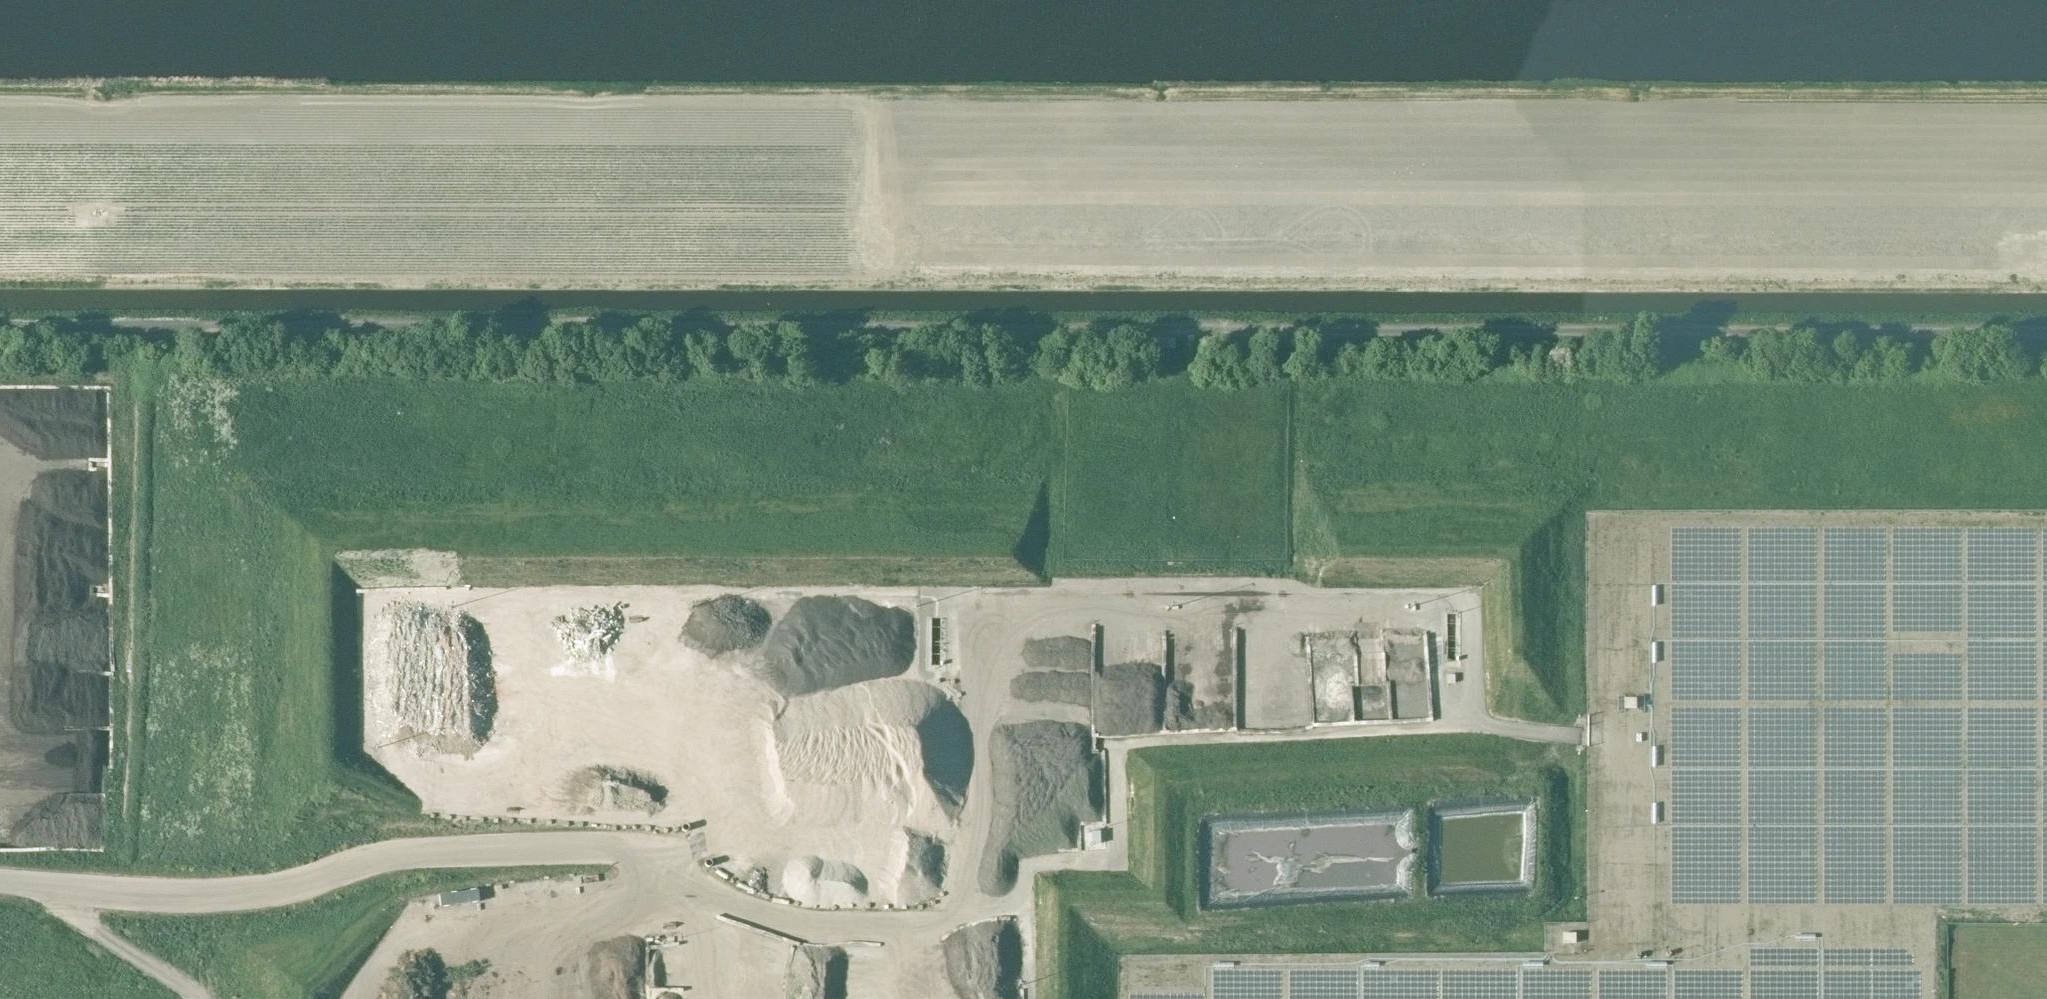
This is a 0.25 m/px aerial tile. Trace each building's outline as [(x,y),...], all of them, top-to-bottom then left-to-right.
[(1127,622),(1121,627),(1135,646),(1142,641),(1127,622)] [(1111,731),(1141,732),(1142,709),(1112,708),(1111,731)]
